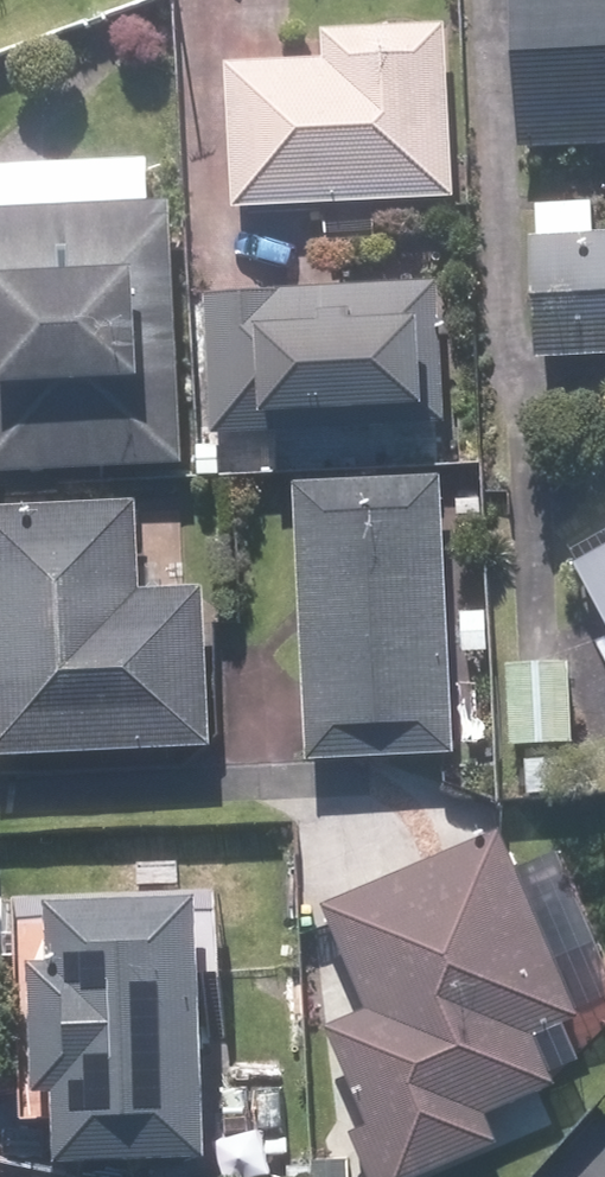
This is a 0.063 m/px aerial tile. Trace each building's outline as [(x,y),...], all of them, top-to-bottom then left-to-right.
[(518,149),(604,145),(604,0),(510,0),(518,149)] [(448,27),(320,34),(321,60),(224,65),(231,211),(455,201),(448,27)] [(0,170),(0,476),(180,470),(169,203),(146,204),(145,164),(0,170)] [(536,234),(538,357),(604,356),(604,232),(536,234)] [(436,281),(201,293),(209,437),(444,426),(436,281)] [(218,448),(197,448),(198,479),(219,480),(218,448)] [(440,478),(290,486),(303,767),(453,759),(440,478)] [(206,751),(200,590),(136,592),(132,504),(0,509),(0,759),(206,751)] [(591,642),(604,667),(604,555),(571,574),(604,634),(591,642)] [(486,658),(486,612),(456,612),(457,659),(486,658)] [(565,665),(506,667),(507,746),(568,744),(565,665)] [(366,1128),(348,1135),(366,1176),(424,1176),(495,1146),(482,1118),(557,1086),(536,1040),(578,1021),(496,834),(319,910),(364,1012),(324,1029),(366,1128)] [(44,1094),(62,1094),(63,1134),(212,1129),(204,903),(58,907),(60,968),(40,968),(44,1094)] [(312,1162),(312,1176),(347,1176),(347,1161),(312,1162)] [(286,1162),(287,1176),(312,1176),(312,1162),(286,1162)]
